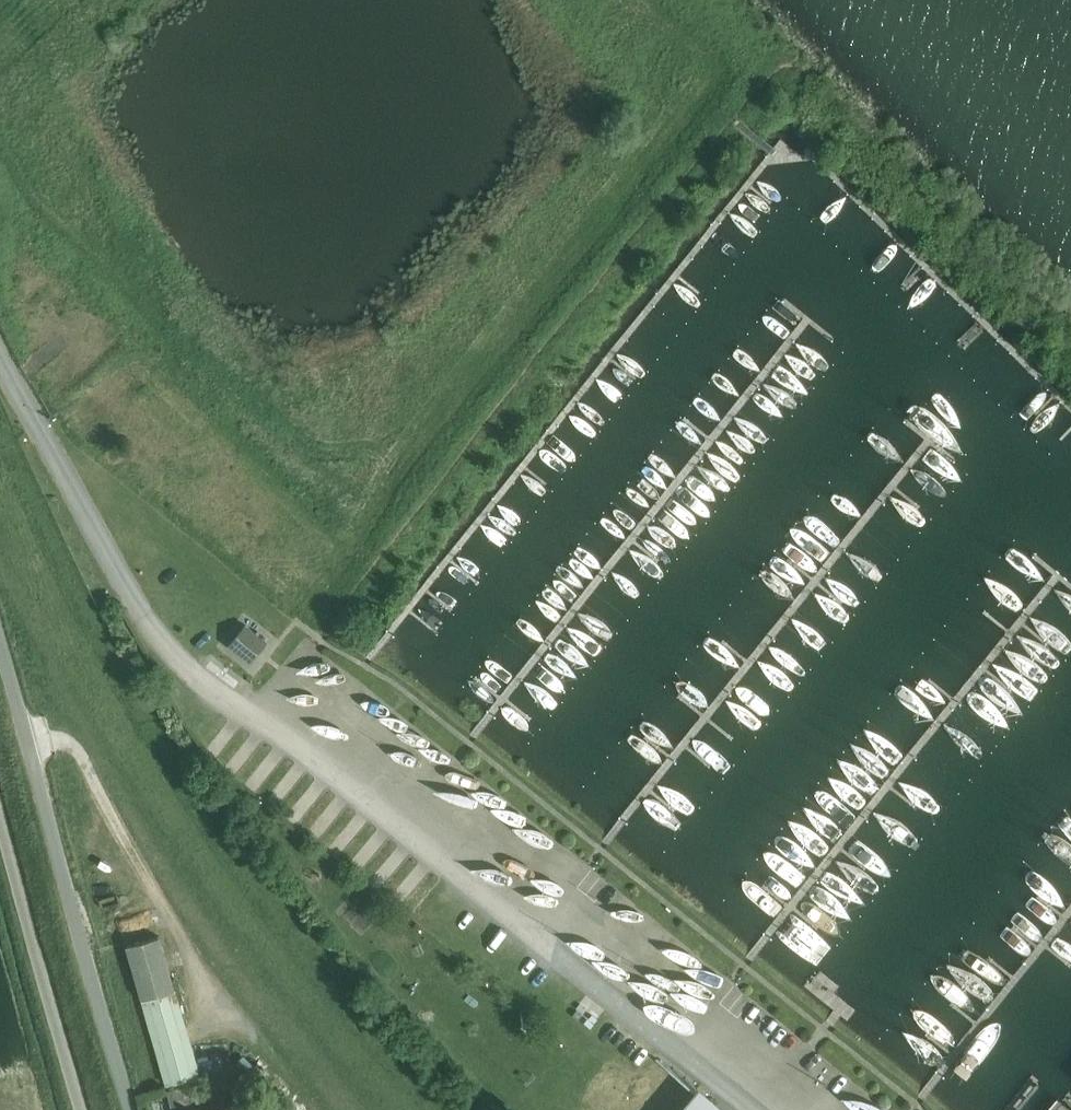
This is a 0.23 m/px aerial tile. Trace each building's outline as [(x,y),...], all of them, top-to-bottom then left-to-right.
[(250,661),(267,641),(246,624),(230,645),(250,661)] [(159,936),(127,946),(166,1083),(199,1073),(159,936)] [(167,1090),(172,1109),(194,1109),(188,1085),(176,1088),(167,1090)] [(698,1090),(683,1109),(723,1109),(698,1090)]
